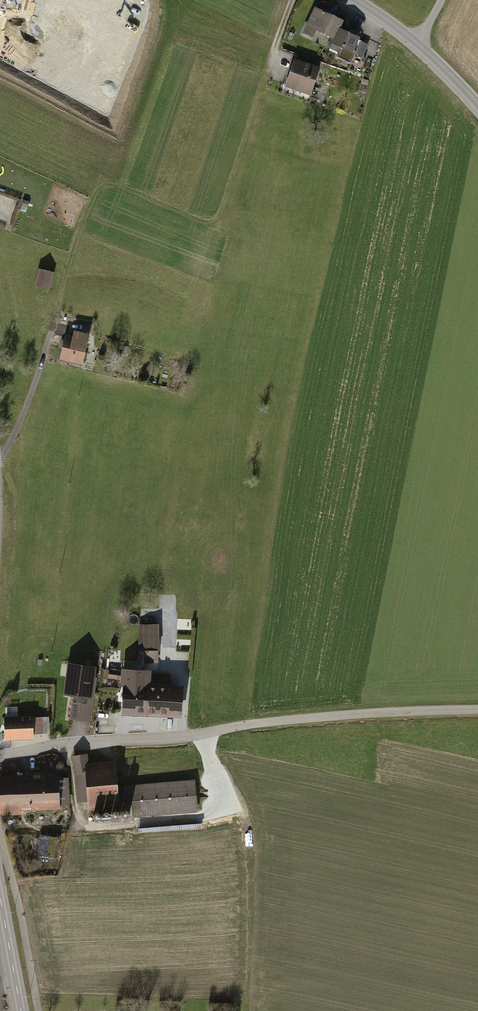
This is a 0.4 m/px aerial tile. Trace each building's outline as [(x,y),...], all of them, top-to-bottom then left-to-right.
[(316,7),(314,6),(302,32),(312,37),(315,30),(331,38),(332,38),(337,27),(339,28),(343,19),(329,13),(330,10),(317,5),(316,7)] [(339,28),(337,27),(332,38),(331,38),(328,43),(330,43),(328,48),(337,52),(335,57),(350,63),(354,53),(363,57),(369,44),(357,39),(358,36),(339,28)] [(319,67),(294,58),(284,87),(309,95),(319,67)] [(38,267),(33,285),(49,289),(54,271),(38,267)] [(72,335),(65,333),(59,360),(82,365),(89,334),(73,330),(72,335)] [(155,626),(137,626),(136,652),(142,652),(142,663),(154,663),(155,626)] [(93,669),(66,665),(61,697),(88,700),(93,669)] [(147,672),(118,670),(118,687),(121,688),(120,716),(145,717),(147,675),(147,672)] [(167,676),(147,675),(145,717),(165,718),(166,688),(167,676)] [(180,688),(166,688),(165,718),(178,719),(180,688)] [(36,717),(36,734),(51,734),(51,717),(36,717)] [(29,718),(2,719),(2,742),(30,741),(29,718)] [(195,817),(192,782),(114,789),(112,765),(85,767),(84,756),(69,757),(73,806),(84,805),(84,813),(128,809),(129,823),(195,817)] [(57,767),(43,768),(44,779),(0,781),(0,814),(14,814),(14,810),(32,809),(32,805),(68,804),(67,778),(58,778),(57,767)]
